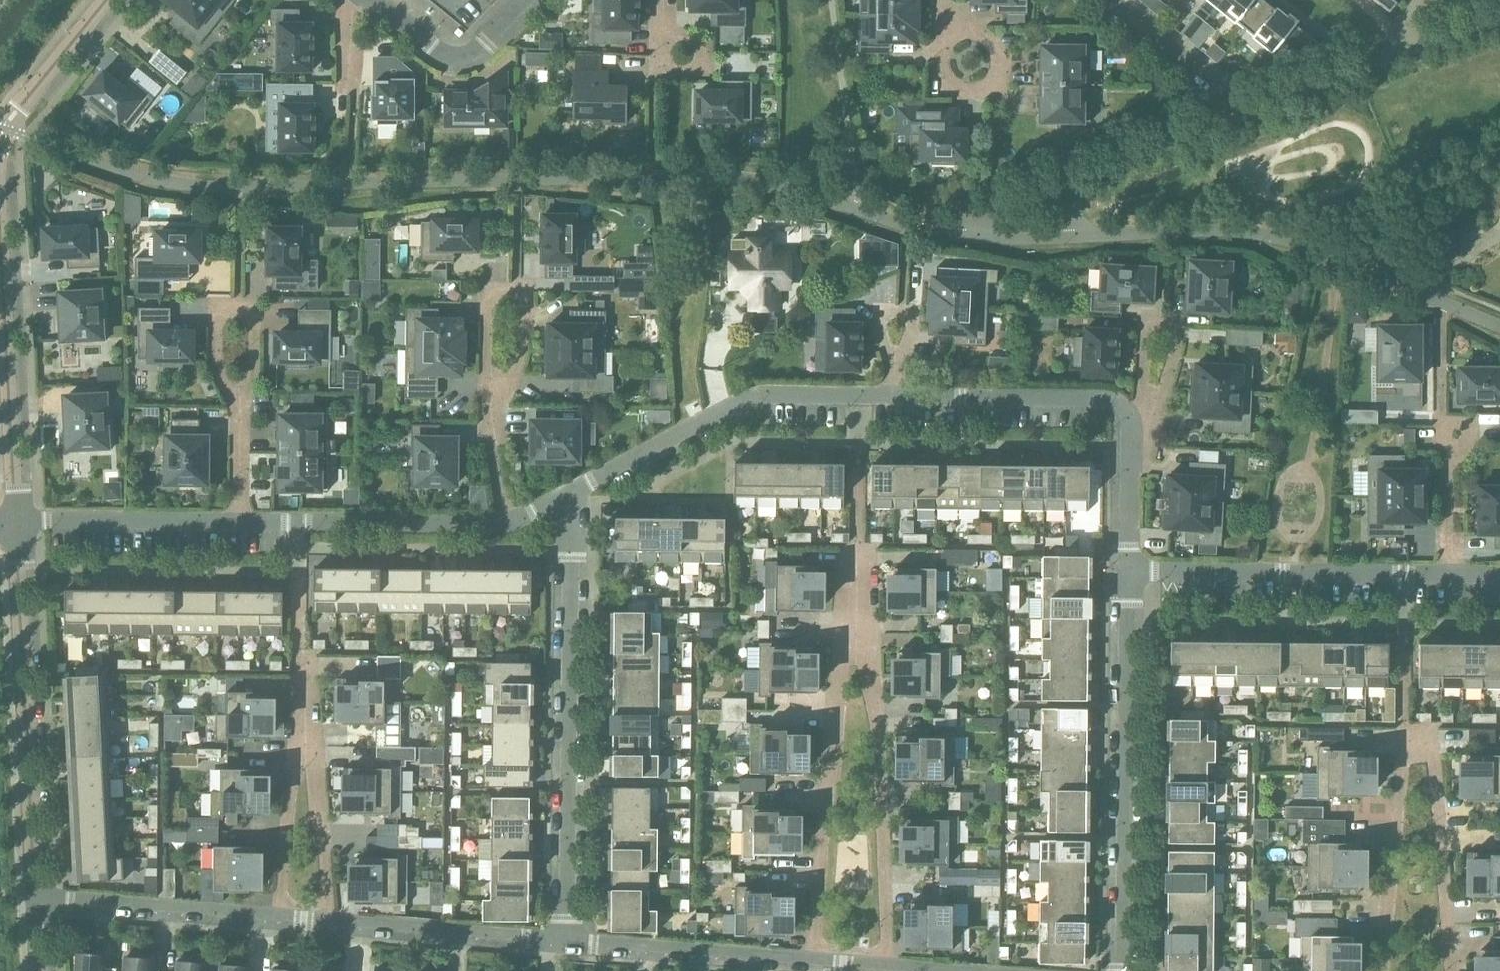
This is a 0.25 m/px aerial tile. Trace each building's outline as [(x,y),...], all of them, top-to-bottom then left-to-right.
[(223,14),(205,0),(163,0),(185,18),(177,28),(197,45),(223,14)] [(223,14),(234,0),(205,0),(223,14)] [(630,43),(630,30),(637,30),(637,16),(638,16),(638,0),(604,0),(604,15),(593,15),(593,43),(630,43)] [(688,6),(690,6),(690,11),(720,12),(720,25),(745,26),(745,0),(688,0),(688,6)] [(872,16),(872,15),(917,16),(917,2),(914,2),(914,0),(859,0),(859,16),(872,16)] [(1027,0),(973,0),(973,2),(1002,2),(1001,15),(1027,15),(1027,0)] [(1141,2),(1150,9),(1157,0),(1143,0),(1141,2)] [(1160,0),(1157,0),(1150,9),(1160,17),(1168,7),(1160,0)] [(1218,7),(1217,7),(1222,0),(1206,0),(1200,8),(1210,17),(1218,7)] [(1245,29),(1266,3),(1263,0),(1222,0),(1217,7),(1218,7),(1245,29)] [(1389,13),(1396,4),(1392,0),(1373,0),(1389,13)] [(1285,18),(1266,3),(1245,29),(1274,53),(1283,41),(1296,52),(1319,44),(1296,25),(1299,22),(1289,14),(1285,18)] [(299,11),(272,10),(272,24),(279,25),(278,71),(311,72),(311,58),(312,58),(312,39),(311,39),(311,25),(299,24),(299,11)] [(917,16),(872,15),(872,16),(872,41),(859,41),(859,54),(884,54),(885,42),(913,42),(914,29),(917,29),(917,16)] [(1189,41),(1204,22),(1195,15),(1180,34),(1189,41)] [(1204,22),(1189,41),(1197,48),(1213,29),(1204,22)] [(540,35),(540,48),(561,48),(561,35),(540,35)] [(1071,48),(1042,48),(1042,60),(1036,59),(1036,73),(1042,73),(1042,84),(1040,84),(1040,85),(1090,85),(1090,48),(1082,48),(1083,45),(1071,45),(1071,48)] [(159,51),(150,62),(176,83),(185,72),(159,51)] [(525,54),(525,65),(525,66),(537,67),(537,53),(525,53),(525,54)] [(394,57),(377,57),(377,81),(375,81),(375,96),(373,96),(373,119),(377,119),(377,125),(398,125),(398,119),(413,119),(413,71),(394,57)] [(1233,62),(1226,70),(1237,78),(1248,74),(1233,62)] [(195,71),(182,88),(193,98),(207,80),(195,71)] [(600,73),(576,73),(575,112),(576,112),(576,117),(605,118),(605,123),(623,123),(624,88),(600,88),(600,73)] [(204,90),(228,91),(228,74),(216,74),(216,75),(204,90)] [(90,92),(87,96),(94,101),(89,107),(108,122),(112,116),(129,130),(154,99),(134,83),(126,93),(104,75),(100,79),(97,77),(88,89),(90,92)] [(469,125),(505,125),(505,75),(473,93),(445,93),(445,117),(469,117),(469,125)] [(752,121),(752,82),(726,81),(726,94),(698,94),(698,99),(694,99),(694,115),(698,115),(698,121),(706,121),(706,128),(730,128),(730,121),(752,121)] [(1090,85),(1040,85),(1042,85),(1042,96),(1036,96),(1036,110),(1042,110),(1042,122),(1071,122),(1071,125),(1082,125),(1082,122),(1090,122),(1090,85)] [(313,105),(309,105),(309,87),(268,87),(267,106),(280,106),(280,152),(313,152),(313,138),(314,138),(314,119),(313,119),(313,105)] [(201,96),(182,121),(204,122),(205,96),(201,96)] [(967,154),(967,138),(964,138),(964,132),(949,132),(950,112),(901,111),(900,134),(910,134),(910,159),(931,159),(931,166),(955,166),(955,159),(964,159),(964,153),(967,154)] [(514,129),(503,129),(503,148),(515,148),(514,129)] [(124,193),(124,208),(137,209),(137,196),(124,193)] [(421,222),(421,261),(447,262),(447,249),(475,250),(475,244),(479,244),(479,228),(475,229),(476,223),(467,222),(467,215),(443,215),(443,222),(421,222)] [(547,215),(542,215),(542,230),(541,229),(541,249),(542,249),(542,263),(546,263),(546,278),(572,278),(572,263),(575,263),(575,253),(584,253),(585,225),(575,225),(575,216),(554,216),(547,215)] [(358,216),(327,217),(327,232),(358,231),(358,216)] [(45,252),(45,258),(74,256),(75,269),(100,267),(98,228),(76,229),(76,222),(52,223),(53,230),(44,231),(44,237),(41,237),(42,252),(45,252)] [(198,261),(198,255),(202,255),(202,240),(198,240),(199,234),(190,234),(190,227),(166,226),(166,233),(157,233),(157,258),(135,258),(135,280),(163,280),(183,281),(184,261),(198,261)] [(274,289),(317,289),(317,261),(300,261),(301,228),(268,228),(268,242),(267,242),(267,261),(268,261),(267,275),(274,275),(274,289)] [(896,259),(897,241),(874,234),(873,238),(868,238),(868,243),(870,243),(869,258),(896,259)] [(751,294),(750,310),(777,310),(777,301),(780,301),(780,288),(789,288),(789,254),(770,254),(770,239),(747,239),(747,250),(745,250),(745,254),(730,254),(730,257),(726,257),(726,270),(730,270),(730,288),(744,288),(751,294)] [(1214,314),(1230,315),(1231,299),(1228,299),(1229,281),(1232,281),(1233,270),(1230,270),(1230,264),(1218,264),(1218,261),(1202,261),(1202,263),(1190,262),(1187,310),(1214,312),(1214,314)] [(996,283),(997,270),(937,267),(936,280),(934,280),(933,292),(930,292),(929,305),(987,309),(988,283),(996,283)] [(1137,304),(1153,305),(1154,288),(1151,288),(1152,270),(1103,267),(1101,291),(1089,290),(1088,313),(1121,314),(1121,300),(1137,301),(1137,304)] [(379,268),(365,268),(365,280),(379,280),(379,268)] [(721,270),(710,270),(710,286),(721,286),(721,270)] [(587,291),(613,291),(613,277),(587,277),(587,291)] [(135,280),(134,295),(163,295),(163,280),(135,280)] [(619,296),(628,296),(628,280),(619,280),(619,296)] [(347,282),(347,296),(358,296),(358,282),(347,282)] [(363,294),(380,294),(380,282),(363,282),(363,294)] [(100,292),(60,294),(61,311),(64,311),(64,317),(61,317),(62,323),(59,323),(59,334),(62,334),(62,340),(89,339),(89,342),(106,341),(105,325),(102,325),(101,309),(104,309),(103,298),(100,298),(100,292)] [(640,294),(640,308),(655,308),(655,294),(640,294)] [(595,300),(595,312),(605,312),(605,300),(595,300)] [(1045,300),(1032,300),(1032,312),(1044,313),(1045,300)] [(959,346),(985,347),(987,309),(929,305),(929,319),(932,319),(931,332),(960,333),(959,346)] [(164,308),(138,308),(138,360),(159,360),(159,367),(183,367),(183,360),(192,360),(192,355),(195,355),(195,339),(192,339),(192,333),(170,333),(170,332),(164,332),(164,308)] [(406,309),(406,347),(463,348),(463,334),(460,334),(460,322),(432,322),(432,309),(406,309)] [(285,362),(285,369),(309,369),(309,362),(331,362),(331,310),(306,310),(305,334),(298,334),(298,335),(277,334),(277,340),(273,340),(273,356),(277,356),(277,361),(285,362)] [(816,310),(816,338),(827,338),(827,371),(860,371),(860,357),(861,357),(861,338),(860,338),(860,324),(854,324),(854,310),(816,310)] [(546,331),(546,351),(604,351),(605,312),(595,312),(578,311),(578,325),(549,325),(548,330),(546,331)] [(1057,317),(1031,316),(1030,329),(1056,331),(1057,317)] [(1419,362),(1419,351),(1416,351),(1416,345),(1419,345),(1419,328),(1379,328),(1379,334),(1376,334),(1376,345),(1379,345),(1379,366),(1376,366),(1376,383),(1393,383),(1393,380),(1419,380),(1419,373),(1422,373),(1422,362),(1419,362)] [(1083,366),(1082,376),(1115,378),(1116,364),(1117,364),(1118,345),(1117,345),(1118,331),(1085,329),(1084,339),(1075,338),(1073,366),(1083,366)] [(1262,332),(1227,330),(1226,344),(1261,346),(1262,332)] [(1276,334),(1275,343),(1296,345),(1296,335),(1276,334)] [(463,361),(463,348),(406,347),(405,398),(431,398),(431,374),(460,374),(460,361),(463,361)] [(604,351),(546,351),(546,371),(548,371),(548,377),(577,377),(577,391),(612,391),(613,377),(604,377),(604,351)] [(1192,390),(1251,393),(1252,367),(1196,364),(1196,370),(1193,370),(1192,390)] [(122,380),(121,367),(109,367),(110,381),(122,380)] [(1473,402),(1499,402),(1499,370),(1459,370),(1459,388),(1456,388),(1456,405),(1473,405),(1473,402)] [(112,383),(112,397),(127,396),(127,382),(112,383)] [(1248,433),(1251,393),(1192,390),(1191,411),(1193,411),(1193,417),(1223,418),(1222,432),(1248,433)] [(64,431),(64,442),(68,442),(68,449),(94,448),(94,451),(111,450),(110,433),(107,434),(106,412),(109,412),(109,401),(105,401),(105,395),(65,397),(67,431),(64,431)] [(292,395),(292,405),(301,405),(301,395),(292,395)] [(578,449),(579,410),(536,410),(536,422),(532,422),(532,438),(535,438),(535,444),(532,444),(532,462),(537,462),(537,465),(548,465),(548,462),(564,462),(564,465),(581,465),(581,449),(578,449)] [(1341,410),(1341,424),(1378,424),(1378,410),(1341,410)] [(328,453),(328,454),(336,454),(336,440),(328,440),(328,413),(309,413),(309,416),(280,416),(280,428),(274,428),(274,442),(280,442),(280,453),(328,453)] [(180,483),(207,484),(207,477),(210,477),(210,466),(207,466),(207,438),(200,438),(200,420),(171,419),(171,437),(167,437),(167,443),(164,443),(164,454),(167,454),(167,470),(164,470),(163,487),(180,487),(180,483)] [(459,439),(440,439),(440,425),(411,425),(411,457),(416,457),(416,471),(413,471),(413,488),(429,488),(429,485),(455,485),(456,479),(459,479),(459,468),(456,468),(456,452),(459,452),(459,439)] [(1414,444),(1414,430),(1403,430),(1403,444),(1414,444)] [(1198,450),(1198,464),(1218,465),(1218,452),(1198,450)] [(328,490),(328,454),(328,453),(280,453),(280,465),(274,465),(274,478),(280,478),(280,490),(309,490),(309,493),(320,493),(320,490),(328,490)] [(1368,457),(1368,496),(1427,496),(1427,476),(1425,476),(1425,470),(1395,470),(1395,457),(1368,457)] [(1165,482),(1164,502),(1222,505),(1224,465),(1218,465),(1198,464),(1188,463),(1188,477),(1168,476),(1167,482),(1165,482)] [(734,508),(756,508),(757,464),(734,464),(734,508)] [(778,464),(757,464),(756,508),(778,508),(778,464)] [(800,464),(778,464),(778,508),(799,508),(800,464)] [(821,464),(800,464),(799,508),(821,508),(821,464)] [(844,465),(821,464),(821,508),(843,509),(844,465)] [(871,509),(893,509),(894,465),(871,465),(871,509)] [(915,465),(894,465),(893,509),(915,509),(915,465)] [(937,466),(915,465),(915,509),(937,510),(937,466)] [(980,466),(937,466),(937,510),(980,510),(980,466)] [(1002,466),(980,466),(980,510),(1001,510),(1002,466)] [(1023,467),(1002,466),(1001,510),(1023,510),(1023,467)] [(1045,467),(1023,467),(1023,510),(1044,511),(1045,467)] [(1067,467),(1045,467),(1044,511),(1066,511),(1067,467)] [(1089,467),(1067,467),(1066,511),(1089,511),(1089,467)] [(1478,487),(1478,501),(1477,501),(1477,520),(1478,520),(1478,534),(1495,534),(1495,548),(1499,548),(1499,487),(1478,487)] [(1427,496),(1368,496),(1368,536),(1395,536),(1395,523),(1425,523),(1425,517),(1427,517),(1427,496)] [(1222,505),(1164,502),(1163,522),(1165,522),(1165,528),(1194,530),(1193,543),(1205,544),(1217,545),(1220,545),(1222,505)] [(615,562),(637,563),(638,519),(615,518),(615,562)] [(659,519),(638,519),(637,563),(659,563),(659,519)] [(681,519),(659,519),(659,563),(680,563),(681,519)] [(702,519),(681,519),(680,563),(702,563),(702,519)] [(725,519),(702,519),(702,563),(724,563),(725,519)] [(787,542),(799,542),(799,533),(787,533),(787,542)] [(811,533),(799,533),(799,542),(811,542),(811,533)] [(843,543),(843,534),(831,533),(831,542),(843,543)] [(882,543),(883,534),(870,534),(870,543),(882,543)] [(902,543),(915,543),(915,534),(903,534),(902,543)] [(927,534),(915,534),(915,543),(927,543),(927,534)] [(967,544),(979,544),(979,535),(967,535),(967,544)] [(991,535),(979,535),(979,544),(991,544),(991,535)] [(1011,544),(1023,544),(1023,535),(1011,535),(1011,544)] [(1035,535),(1023,535),(1023,544),(1035,545),(1035,535)] [(744,538),(744,547),(756,548),(756,539),(744,538)] [(768,539),(756,539),(756,548),(768,548),(768,539)] [(1205,544),(1204,554),(1216,555),(1217,545),(1205,544)] [(1054,547),(1054,557),(1066,557),(1066,548),(1054,547)] [(777,557),(777,548),(765,548),(765,557),(777,557)] [(1078,548),(1066,548),(1066,557),(1078,557),(1078,548)] [(789,559),(801,559),(801,550),(789,550),(789,559)] [(977,565),(977,550),(941,550),(941,565),(977,565)] [(1003,568),(1012,568),(1012,556),(1003,556),(1003,568)] [(1088,557),(1078,557),(1066,557),(1054,557),(1042,557),(1042,578),(1088,578),(1088,557)] [(775,566),(775,588),(775,589),(818,589),(818,566),(775,566)] [(894,568),(893,591),(920,592),(936,592),(936,569),(894,568)] [(336,613),(336,569),(314,569),(313,613),(336,613)] [(336,613),(357,613),(358,569),(336,569),(336,613)] [(379,570),(358,569),(357,613),(379,613),(379,570)] [(986,569),(986,591),(1003,591),(1003,577),(1003,569),(986,569)] [(379,613),(422,614),(423,570),(379,570),(379,613)] [(444,570),(423,570),(422,614),(444,614),(444,570)] [(444,614),(465,614),(466,570),(444,570),(444,614)] [(487,571),(466,570),(465,614),(487,615),(487,571)] [(487,615),(509,615),(509,571),(487,571),(487,615)] [(531,571),(509,571),(509,615),(531,615),(531,571)] [(1088,578),(1042,578),(1042,598),(1088,598),(1088,578)] [(1019,598),(1019,586),(1010,586),(1010,598),(1019,598)] [(775,589),(775,588),(765,588),(765,615),(777,616),(777,612),(817,612),(818,589),(775,589)] [(87,635),(87,591),(65,590),(64,634),(87,635)] [(87,635),(109,635),(109,591),(87,591),(87,635)] [(131,591),(109,591),(109,635),(130,635),(131,591)] [(130,635),(152,635),(152,591),(131,591),(130,635)] [(174,592),(152,591),(152,635),(173,636),(174,592)] [(920,592),(893,591),(893,614),(936,615),(936,592),(920,592)] [(173,636),(217,636),(217,592),(174,592),(173,636)] [(239,592),(217,592),(217,636),(238,636),(239,592)] [(238,636),(260,637),(260,593),(239,592),(238,636)] [(283,593),(260,593),(260,637),(282,637),(283,593)] [(659,597),(659,606),(670,607),(671,598),(659,597)] [(701,607),(701,598),(690,598),(690,607),(701,607)] [(714,598),(701,598),(701,607),(713,607),(714,598)] [(1019,610),(1019,598),(1010,598),(1010,610),(1019,610)] [(1088,619),(1088,598),(1042,598),(1042,618),(1088,619)] [(628,600),(628,612),(637,612),(637,600),(628,600)] [(637,600),(637,612),(646,612),(646,600),(637,600)] [(614,612),(614,633),(652,633),(652,612),(646,612),(637,612),(628,612),(614,612)] [(690,613),(690,625),(699,625),(699,613),(690,613)] [(702,629),(713,629),(722,629),(723,613),(702,613),(702,629)] [(679,614),(679,625),(687,625),(688,614),(679,614)] [(1042,618),(1042,639),(1088,639),(1088,619),(1042,618)] [(757,620),(757,629),(769,629),(769,620),(757,620)] [(957,624),(958,633),(969,633),(969,624),(957,624)] [(941,625),(940,634),(953,634),(953,625),(941,625)] [(1010,626),(1010,638),(1018,638),(1019,627),(1010,626)] [(713,637),(713,629),(702,629),(699,629),(699,634),(698,637),(713,637)] [(769,629),(757,629),(757,638),(769,638),(769,629)] [(614,633),(613,654),(660,654),(660,633),(652,633),(614,633)] [(952,643),(953,634),(940,634),(940,643),(952,643)] [(1018,650),(1018,638),(1010,638),(1010,650),(1018,650)] [(1042,639),(1041,659),(1087,660),(1088,639),(1042,639)] [(325,649),(325,640),(313,640),(313,649),(325,649)] [(345,649),(357,649),(357,640),(345,640),(345,649)] [(369,650),(369,640),(357,640),(357,649),(369,650)] [(410,650),(422,650),(422,641),(410,641),(410,650)] [(434,650),(434,641),(422,641),(422,650),(434,650)] [(691,654),(691,642),(683,642),(682,654),(691,654)] [(1192,686),(1193,652),(1193,642),(1170,642),(1170,686),(1192,686)] [(1214,642),(1193,642),(1193,652),(1192,686),(1214,686),(1214,642)] [(1236,643),(1214,642),(1214,686),(1236,686),(1236,643)] [(811,648),(811,647),(771,647),(771,643),(759,643),(759,670),(811,670),(817,670),(817,648),(811,648)] [(1236,686),(1257,687),(1258,643),(1236,643),(1236,686)] [(1257,687),(1279,687),(1279,643),(1258,643),(1257,687)] [(1322,643),(1279,643),(1279,687),(1322,687),(1322,643)] [(1344,644),(1322,643),(1322,687),(1343,688),(1344,644)] [(1366,644),(1344,644),(1343,688),(1365,688),(1366,644)] [(1388,644),(1366,644),(1365,688),(1388,688),(1388,644)] [(1441,688),(1441,645),(1419,644),(1418,688),(1441,688)] [(1463,645),(1441,645),(1441,688),(1462,689),(1463,645)] [(1484,645),(1463,645),(1462,689),(1484,689),(1484,645)] [(1484,645),(1484,689),(1499,689),(1499,645),(1484,645)] [(453,657),(465,657),(465,648),(453,647),(453,657)] [(477,657),(477,648),(465,648),(465,657),(477,657)] [(898,652),(898,675),(950,676),(950,649),(938,649),(938,653),(898,652)] [(496,654),(496,663),(508,663),(508,654),(496,654)] [(508,654),(508,663),(520,663),(520,654),(508,654)] [(613,654),(613,674),(659,674),(660,654),(613,654)] [(691,654),(682,654),(682,666),(691,666),(691,654)] [(337,702),(343,702),(385,702),(385,679),(401,679),(401,656),(377,656),(377,679),(337,679),(337,702)] [(1087,680),(1087,660),(1041,659),(1041,679),(1087,680)] [(118,669),(130,669),(130,660),(118,660),(118,669)] [(142,669),(142,660),(130,660),(130,669),(142,669)] [(161,669),(173,669),(173,660),(161,660),(161,669)] [(185,669),(185,660),(173,660),(173,669),(185,669)] [(226,670),(238,670),(238,661),(226,661),(226,670)] [(250,670),(250,661),(238,661),(238,670),(250,670)] [(282,671),(282,661),(270,661),(270,670),(282,671)] [(455,675),(455,663),(446,662),(445,674),(455,675)] [(499,684),(508,684),(531,684),(531,663),(520,663),(508,663),(496,663),(485,663),(485,685),(493,685),(493,684),(499,684)] [(87,667),(75,668),(75,677),(87,676),(87,667)] [(99,667),(87,667),(87,676),(99,676),(99,667)] [(1018,679),(1018,667),(1009,667),(1009,679),(1018,679)] [(811,693),(811,670),(759,670),(759,697),(771,697),(771,693),(811,693)] [(659,695),(659,674),(613,674),(613,694),(659,695)] [(67,677),(68,699),(106,697),(105,675),(99,676),(87,676),(75,677),(67,677)] [(950,676),(898,675),(898,698),(940,699),(940,676),(950,676)] [(1087,680),(1041,679),(1041,701),(1087,701),(1087,680)] [(226,692),(226,684),(226,680),(217,680),(217,692),(226,692)] [(165,693),(165,682),(156,682),(156,694),(165,693)] [(691,695),(691,683),(682,683),(682,695),(691,695)] [(226,684),(226,692),(236,692),(236,684),(226,684)] [(530,705),(531,684),(508,684),(499,684),(493,684),(493,685),(485,685),(484,704),(492,704),(498,705),(530,705)] [(1018,701),(1018,689),(1009,689),(1009,697),(1013,701),(1018,701)] [(226,692),(226,715),(268,716),(268,693),(236,692),(226,692)] [(462,704),(462,692),(453,692),(452,704),(462,704)] [(165,707),(165,693),(156,694),(156,706),(165,707)] [(659,715),(659,695),(613,694),(613,715),(619,715),(659,715)] [(691,695),(682,695),(682,707),(691,707),(691,695)] [(107,717),(106,697),(68,699),(69,719),(107,717)] [(746,710),(747,698),(722,698),(721,710),(746,710)] [(391,735),(400,735),(401,735),(401,702),(385,702),(343,702),(342,725),(377,725),(376,747),(391,747),(391,735)] [(433,723),(445,723),(445,703),(433,703),(433,723)] [(461,716),(462,704),(452,704),(452,716),(461,716)] [(530,705),(498,705),(492,704),(492,725),(530,725),(530,705)] [(1223,714),(1235,714),(1235,705),(1223,705),(1223,714)] [(1247,705),(1235,705),(1235,714),(1247,714),(1247,705)] [(165,707),(165,715),(173,715),(169,707),(165,707)] [(945,708),(945,718),(957,718),(957,709),(945,708)] [(1018,720),(1018,708),(1013,708),(1009,712),(1009,720),(1018,720)] [(1041,709),(1041,730),(1087,730),(1087,709),(1041,709)] [(1355,713),(1355,722),(1365,722),(1365,709),(1355,709),(1355,713)] [(746,722),(746,710),(721,710),(721,722),(746,722)] [(1180,710),(1180,720),(1192,720),(1192,711),(1180,710)] [(1192,711),(1192,720),(1204,720),(1204,711),(1192,711)] [(1266,721),(1278,721),(1278,712),(1266,712),(1266,721)] [(1291,712),(1278,712),(1278,721),(1290,721),(1291,712)] [(1331,721),(1343,722),(1343,712),(1331,712),(1331,721)] [(1355,713),(1343,712),(1343,722),(1355,722),(1355,713)] [(1382,713),(1382,722),(1394,722),(1394,713),(1382,713)] [(1431,722),(1431,713),(1419,713),(1419,722),(1431,722)] [(1453,723),(1453,714),(1441,713),(1441,722),(1453,723)] [(1472,723),(1484,723),(1484,714),(1472,714),(1472,723)] [(1496,714),(1484,714),(1484,723),(1496,723),(1496,714)] [(268,716),(226,715),(216,715),(216,742),(228,742),(228,738),(268,739),(268,716)] [(613,715),(613,735),(659,735),(659,715),(619,715),(613,715)] [(108,737),(107,717),(69,719),(70,739),(108,737)] [(957,718),(945,718),(945,727),(957,727),(957,718)] [(960,718),(960,727),(972,727),(972,718),(960,718)] [(1169,720),(1169,741),(1207,741),(1207,720),(1204,720),(1192,720),(1180,720),(1169,720)] [(159,735),(159,723),(150,723),(149,735),(159,735)] [(1267,734),(1291,735),(1292,724),(1267,723),(1267,734)] [(691,736),(691,724),(682,724),(682,736),(691,736)] [(750,751),(760,751),(802,751),(802,728),(762,728),(763,724),(750,724),(750,751)] [(492,745),(498,745),(530,746),(530,725),(492,725),(492,745)] [(1254,737),(1255,725),(1246,725),(1246,737),(1254,737)] [(1344,741),(1344,728),(1299,727),(1299,741),(1344,741)] [(1495,729),(1469,729),(1468,742),(1495,743),(1495,729)] [(1087,750),(1087,730),(1041,730),(1041,750),(1087,750)] [(902,759),(929,759),(954,759),(954,733),(942,732),(942,736),(902,736),(896,736),(896,759),(902,759)] [(461,745),(461,733),(452,733),(452,745),(461,745)] [(158,747),(159,735),(149,735),(149,747),(158,747)] [(391,735),(391,747),(400,747),(400,735),(391,735)] [(613,735),(612,756),(658,756),(659,735),(613,735)] [(691,736),(682,736),(682,748),(690,748),(691,736)] [(109,758),(108,737),(70,739),(71,760),(109,758)] [(1009,738),(1009,750),(1017,750),(1017,738),(1009,738)] [(1169,741),(1169,761),(1207,762),(1215,762),(1215,741),(1207,741),(1169,741)] [(461,765),(461,745),(452,745),(452,765),(461,765)] [(492,745),(492,765),(492,766),(495,766),(498,766),(530,766),(530,746),(498,745),(492,745)] [(416,759),(416,747),(400,747),(391,747),(391,759),(416,759)] [(1317,747),(1317,773),(1369,774),(1375,774),(1375,751),(1329,751),(1329,747),(1317,747)] [(197,758),(209,758),(209,749),(197,749),(197,758)] [(221,749),(209,749),(209,758),(221,758),(221,749)] [(1017,762),(1017,750),(1009,750),(1008,762),(1017,762)] [(1086,771),(1087,750),(1041,750),(1040,771),(1048,771),(1048,770),(1086,771)] [(1238,750),(1238,762),(1247,762),(1247,750),(1238,750)] [(802,751),(760,751),(760,774),(802,774),(802,751)] [(169,753),(168,766),(181,766),(181,753),(169,753)] [(1465,778),(1499,778),(1499,755),(1465,755),(1465,778)] [(658,777),(658,756),(612,756),(612,777),(658,777)] [(110,778),(109,758),(71,760),(72,780),(110,778)] [(954,759),(929,759),(902,759),(902,782),(942,782),(942,786),(954,786),(954,759)] [(1169,761),(1169,782),(1207,782),(1207,762),(1169,761)] [(1247,774),(1247,762),(1238,762),(1238,774),(1247,774)] [(158,776),(158,764),(149,764),(149,776),(158,776)] [(349,791),(401,792),(401,765),(389,765),(389,769),(349,768),(349,791)] [(495,766),(492,766),(492,765),(484,765),(484,787),(530,787),(530,766),(498,766),(495,766)] [(690,775),(690,767),(681,767),(681,779),(686,779),(690,775)] [(221,792),(263,793),(263,770),(221,769),(221,792)] [(1086,791),(1086,771),(1048,770),(1048,771),(1040,771),(1040,790),(1048,790),(1048,791),(1086,791)] [(1369,797),(1369,774),(1317,773),(1317,800),(1329,800),(1329,796),(1369,797)] [(158,788),(158,776),(149,776),(149,788),(158,788)] [(460,788),(460,776),(452,776),(452,784),(455,788),(460,788)] [(111,798),(110,778),(72,780),(73,800),(111,798)] [(1008,778),(1008,790),(1017,791),(1017,779),(1008,778)] [(1465,778),(1465,801),(1499,801),(1499,778),(1465,778)] [(753,791),(753,782),(741,782),(741,791),(753,791)] [(1169,782),(1168,802),(1206,802),(1206,803),(1214,803),(1215,782),(1207,782),(1169,782)] [(681,799),(690,799),(690,791),(686,787),(681,787),(681,799)] [(612,788),(612,809),(650,809),(650,788),(612,788)] [(1017,791),(1008,790),(1008,802),(1017,803),(1017,791)] [(1086,812),(1086,791),(1048,791),(1048,790),(1040,790),(1040,812),(1048,812),(1048,811),(1086,812)] [(401,819),(401,792),(349,791),(349,814),(389,815),(389,818),(401,819)] [(714,803),(714,791),(698,791),(698,801),(701,801),(701,803),(714,803)] [(739,803),(739,791),(714,791),(714,803),(739,803)] [(1238,791),(1238,803),(1247,803),(1247,791),(1238,791)] [(164,792),(164,808),(179,808),(179,792),(164,792)] [(221,792),(211,792),(211,818),(187,817),(187,831),(190,831),(202,831),(214,831),(216,831),(219,831),(219,819),(223,819),(223,815),(228,815),(228,823),(237,823),(247,823),(247,815),(263,816),(263,793),(221,792)] [(948,792),(948,801),(960,801),(961,792),(948,792)] [(460,808),(460,796),(455,796),(451,800),(451,808),(460,808)] [(73,800),(74,821),(113,819),(111,798),(73,800)] [(529,819),(530,798),(492,798),(491,819),(529,819)] [(960,810),(960,801),(948,801),(948,810),(960,810)] [(1168,802),(1168,822),(1206,823),(1206,822),(1206,803),(1206,802),(1168,802)] [(1246,815),(1247,803),(1238,803),(1238,815),(1246,815)] [(158,816),(158,805),(149,805),(149,817),(158,816)] [(794,833),(795,810),(755,809),(755,805),(743,805),(742,832),(794,833)] [(1319,820),(1319,808),(1285,807),(1285,819),(1294,819),(1303,819),(1319,820)] [(612,829),(650,829),(650,809),(612,809),(612,829)] [(1086,833),(1086,812),(1048,811),(1048,812),(1048,832),(1086,833)] [(158,829),(158,816),(149,817),(149,829),(158,829)] [(958,843),(958,816),(946,816),(946,820),(906,819),(906,842),(948,843),(958,843)] [(690,830),(690,818),(681,818),(681,830),(690,830)] [(114,839),(113,819),(74,821),(75,841),(114,839)] [(529,840),(529,819),(491,819),(491,839),(529,840)] [(1345,820),(1319,820),(1303,819),(1302,843),(1308,843),(1307,866),(1360,866),(1360,844),(1345,843),(1345,820)] [(1016,832),(1017,820),(1008,820),(1008,828),(1012,832),(1016,832)] [(1206,822),(1206,823),(1168,822),(1168,843),(1214,844),(1214,822),(1206,822)] [(397,824),(397,837),(406,837),(406,824),(397,824)] [(460,839),(460,827),(451,827),(451,839),(460,839)] [(658,829),(650,829),(612,829),(611,850),(657,850),(658,829)] [(690,830),(681,830),(681,842),(690,842),(690,830)] [(219,842),(219,831),(216,831),(214,831),(202,831),(190,831),(187,831),(187,842),(219,842)] [(794,856),(794,833),(742,832),(742,859),(754,859),(754,855),(794,856)] [(1246,840),(1246,832),(1237,832),(1237,844),(1242,844),(1246,840)] [(422,849),(422,837),(406,837),(397,837),(397,849),(422,849)] [(115,858),(114,839),(75,841),(76,861),(115,860),(115,858)] [(460,851),(460,839),(451,839),(451,851),(460,851)] [(529,840),(491,839),(491,860),(529,860),(529,840)] [(1016,852),(1016,840),(1012,840),(1008,844),(1008,852),(1016,852)] [(1040,840),(1040,861),(1086,862),(1086,841),(1040,840)] [(948,843),(906,842),(906,865),(940,866),(947,866),(948,866),(948,843)] [(157,858),(158,846),(148,846),(148,858),(157,858)] [(256,870),(256,847),(214,846),(213,869),(238,870),(256,870)] [(611,850),(611,870),(642,870),(649,870),(649,871),(657,871),(657,850),(611,850)] [(1214,873),(1214,852),(1168,852),(1168,872),(1214,873)] [(1246,864),(1246,856),(1242,852),(1237,852),(1237,864),(1246,864)] [(1473,876),(1499,876),(1499,853),(1467,852),(1467,875),(1473,876)] [(355,881),(395,881),(398,881),(398,882),(407,882),(408,855),(396,855),(396,858),(355,858),(355,881)] [(115,858),(115,860),(76,861),(78,883),(124,880),(123,858),(115,858)] [(689,871),(690,859),(681,858),(681,870),(689,871)] [(529,880),(529,860),(491,860),(491,880),(497,880),(529,880)] [(731,873),(731,860),(706,860),(706,873),(711,873),(731,873)] [(1039,882),(1047,882),(1085,882),(1086,862),(1040,861),(1039,882)] [(1359,889),(1360,866),(1307,866),(1307,893),(1319,893),(1319,889),(1359,889)] [(157,877),(157,868),(145,868),(145,877),(157,877)] [(460,880),(460,868),(451,868),(451,880),(460,880)] [(175,869),(163,869),(163,897),(175,897),(175,869)] [(256,870),(238,870),(213,869),(213,892),(256,893),(256,870)] [(1007,869),(1007,881),(1016,881),(1016,869),(1007,869)] [(649,870),(642,870),(611,870),(611,890),(649,890),(649,871),(649,870)] [(689,871),(681,870),(681,882),(689,883),(689,871)] [(1214,893),(1214,873),(1168,872),(1168,893),(1214,893)] [(711,884),(711,873),(706,873),(701,873),(701,884),(711,884)] [(745,882),(745,873),(733,873),(733,882),(745,882)] [(1473,876),(1472,898),(1499,899),(1499,876),(1473,876)] [(459,892),(460,880),(451,880),(451,892),(459,892)] [(491,880),(491,900),(497,900),(529,901),(529,880),(497,880),(491,880)] [(407,882),(398,882),(398,881),(395,881),(355,881),(355,904),(407,904),(407,882)] [(1016,893),(1016,881),(1007,881),(1007,893),(1016,893)] [(1047,882),(1047,901),(1047,902),(1085,902),(1085,882),(1047,882)] [(1246,894),(1246,882),(1237,882),(1237,894),(1246,894)] [(992,897),(992,885),(976,885),(967,885),(967,897),(992,897)] [(787,914),(787,891),(747,890),(747,887),(735,886),(735,913),(787,914)] [(649,911),(649,890),(611,890),(611,911),(649,911)] [(1214,893),(1168,893),(1167,913),(1213,914),(1214,893)] [(1246,906),(1246,894),(1237,894),(1236,906),(1246,906)] [(689,911),(689,899),(680,899),(680,911),(689,911)] [(497,900),(491,900),(483,900),(482,921),(528,922),(529,901),(497,900)] [(1312,912),(1312,900),(1293,900),(1293,912),(1312,912)] [(1039,923),(1047,923),(1047,922),(1085,923),(1085,902),(1047,902),(1047,901),(1039,901),(1039,923)] [(911,903),(910,926),(963,927),(963,926),(952,926),(953,903),(911,903)] [(405,905),(393,904),(393,914),(405,914),(405,905)] [(452,916),(452,904),(443,904),(443,916),(452,916)] [(1007,910),(1007,922),(1016,922),(1016,910),(1007,910)] [(649,911),(611,911),(611,932),(657,932),(657,911),(649,911)] [(709,922),(709,913),(697,913),(696,922),(709,922)] [(787,937),(787,914),(735,913),(734,936),(787,937)] [(1213,934),(1213,914),(1167,913),(1167,934),(1213,934)] [(687,933),(696,933),(696,920),(687,920),(687,933)] [(1007,922),(1007,934),(1016,934),(1016,922),(1007,922)] [(1047,923),(1047,942),(1047,943),(1085,943),(1085,923),(1047,922),(1047,923)] [(1236,922),(1236,935),(1237,935),(1245,935),(1245,923),(1236,922)] [(963,927),(910,926),(910,949),(950,949),(950,953),(962,953),(963,927)] [(999,936),(1000,927),(990,927),(990,936),(999,936)] [(1301,959),(1310,959),(1353,959),(1353,936),(1313,936),(1313,932),(1301,932),(1301,959)] [(1213,934),(1167,934),(1167,954),(1213,955),(1213,934)] [(1245,935),(1237,935),(1236,935),(1236,947),(1245,947),(1245,935)] [(1493,938),(1493,950),(1480,950),(1480,970),(1499,970),(1499,938),(1493,938)] [(1085,943),(1047,943),(1047,942),(1039,942),(1039,964),(1085,964),(1085,943)] [(999,947),(999,959),(1008,959),(1008,947),(999,947)] [(116,969),(103,968),(104,956),(77,953),(76,970),(116,970),(116,969)] [(1213,955),(1167,954),(1167,970),(1213,970),(1213,955)] [(152,960),(125,957),(124,970),(151,970),(152,960)] [(1269,959),(1253,959),(1252,970),(1268,970),(1269,959)] [(1310,959),(1310,970),(1353,970),(1353,959),(1310,959)] [(205,964),(178,962),(177,970),(204,970),(205,964)]
